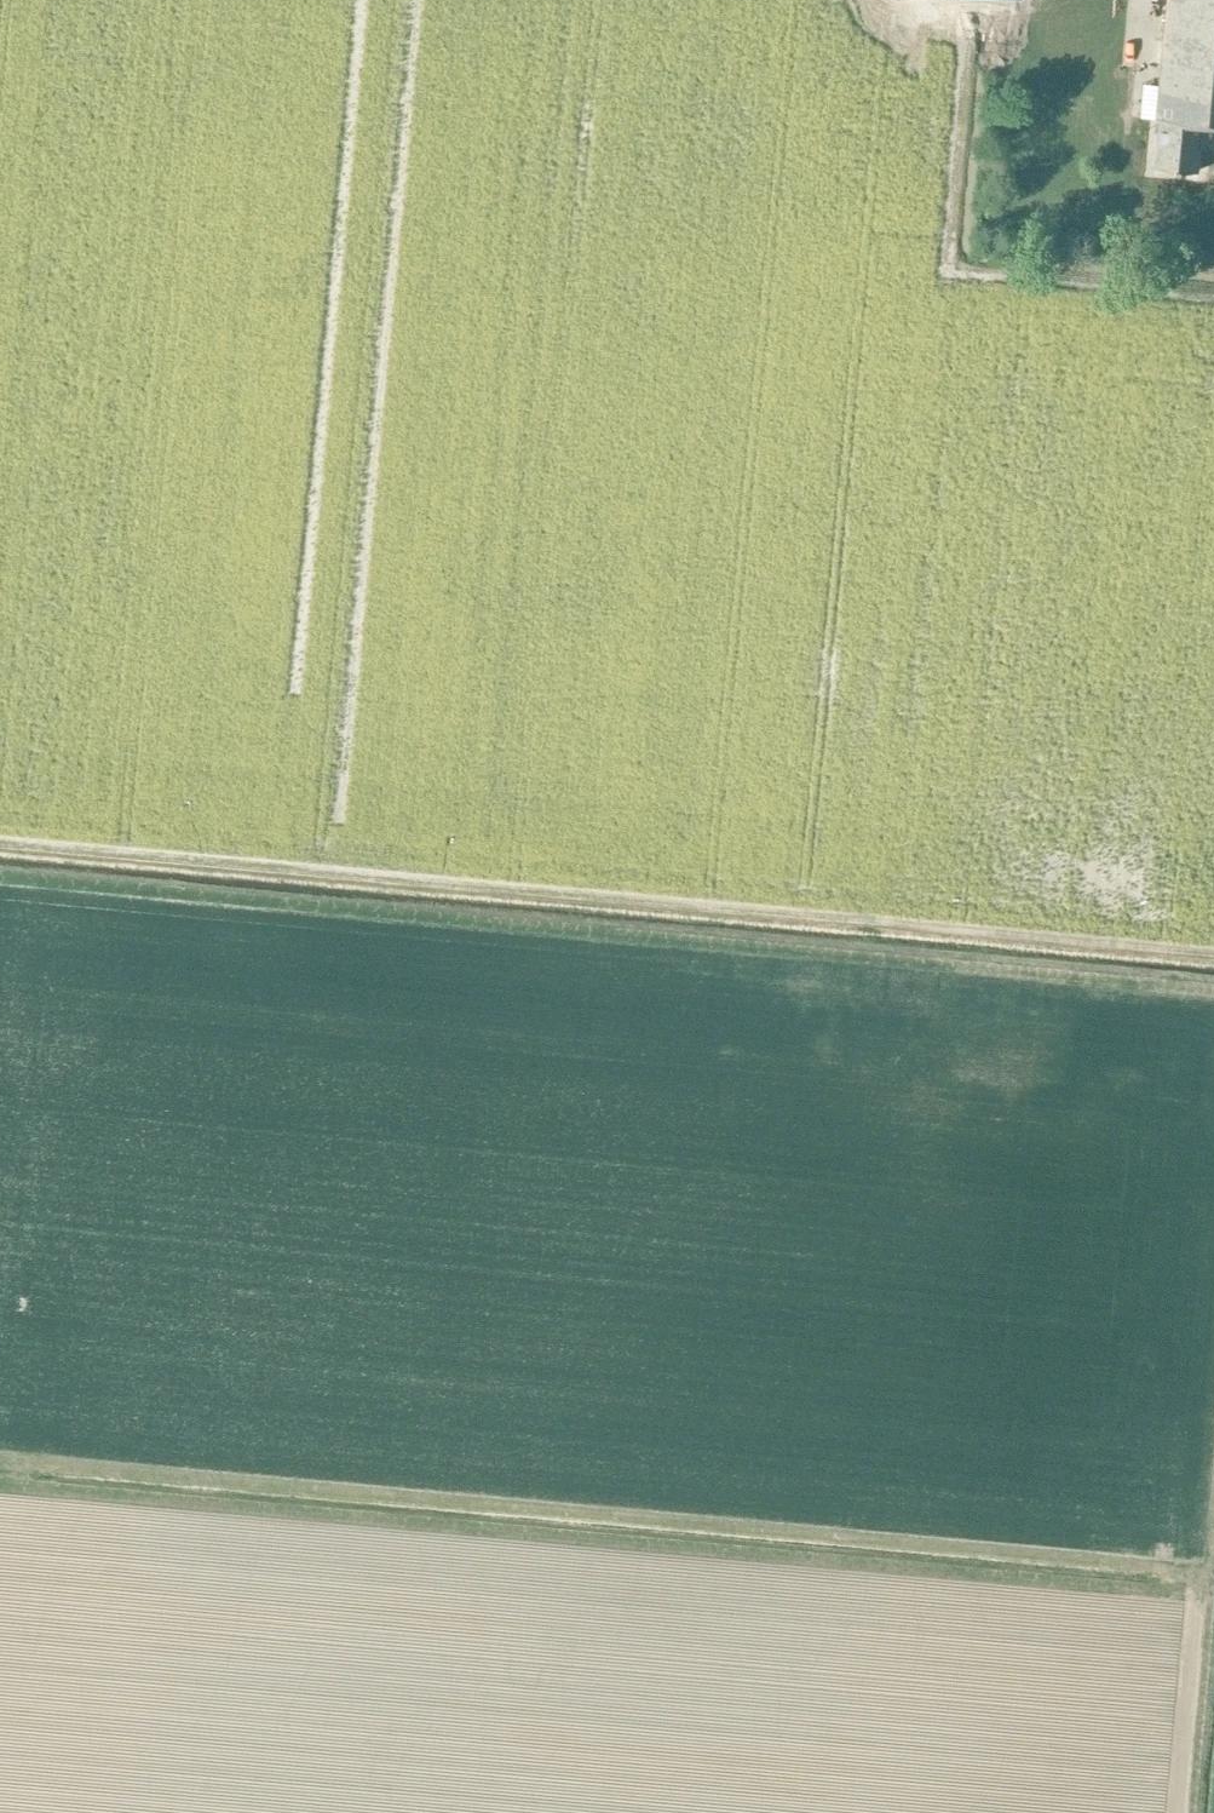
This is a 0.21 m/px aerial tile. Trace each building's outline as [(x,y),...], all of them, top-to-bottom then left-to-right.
[(1196,172),(1198,148),(1195,148),(1197,122),(1213,124),(1213,0),(1164,0),(1154,119),(1159,121),(1155,167),(1196,172)]
